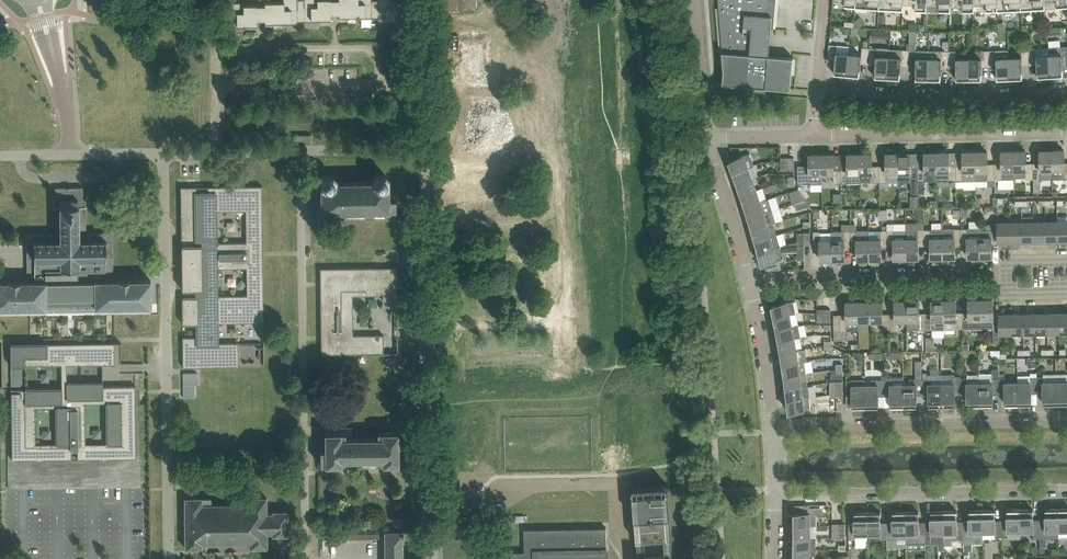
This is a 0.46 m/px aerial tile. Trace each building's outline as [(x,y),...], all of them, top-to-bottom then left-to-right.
[(298,21),(298,0),(284,0),(284,1),(265,2),(265,24),(298,24),(298,21)] [(298,21),(331,21),(331,0),(298,0),(298,21)] [(372,18),(372,0),(339,0),(339,18),(372,18)] [(372,18),(379,17),(379,22),(405,22),(405,0),(372,0),(372,18)] [(759,89),(766,90),(766,86),(791,88),(793,57),(769,55),(770,48),(767,47),(768,34),(771,35),(771,27),(774,28),(776,0),(719,0),(724,69),(723,83),(747,85),(747,88),(759,89)] [(880,0),(857,0),(856,7),(880,9),(880,0)] [(904,4),(904,0),(880,0),(880,9),(903,10),(904,4)] [(927,0),(904,0),(904,4),(916,4),(915,10),(927,11),(927,5),(927,0)] [(927,5),(939,5),(939,11),(951,11),(951,5),(951,0),(927,0),(927,5)] [(951,5),(963,5),(963,11),(974,11),(974,5),(974,0),(951,0),(951,5)] [(998,0),(974,0),(974,5),(986,5),(986,11),(998,11),(998,0)] [(1021,0),(998,0),(998,11),(1022,10),(1021,0)] [(1045,0),(1021,0),(1022,10),(1045,8),(1045,2),(1045,0)] [(257,27),(257,4),(244,5),(244,2),(230,2),(231,27),(257,27)] [(860,16),(855,21),(854,21),(845,20),(844,26),(851,26),(851,34),(857,34),(858,27),(860,27),(865,22),(860,16)] [(916,79),(929,79),(929,49),(916,49),(917,43),(910,42),(909,49),(909,63),(916,63),(916,74),(916,79)] [(835,73),(847,74),(849,53),(836,52),(837,44),(829,43),(828,57),(836,58),(835,69),(835,73)] [(1051,76),(1063,75),(1063,70),(1062,59),(1066,59),(1066,45),(1061,46),(1048,47),(1049,55),(1051,76)] [(861,60),(869,60),(869,47),(862,46),(862,54),(849,53),(847,74),(860,75),(860,71),(861,60)] [(875,77),(888,77),(889,56),(889,48),(869,47),(869,60),(876,61),(875,72),(875,77)] [(1038,77),(1051,76),(1049,55),(1036,56),(1036,47),(1029,48),(1029,62),(1037,61),(1037,72),(1038,72),(1038,77)] [(1022,62),(1029,62),(1029,48),(1021,48),(1022,56),(1009,57),(1010,78),(1022,78),(1022,73),(1023,73),(1022,62)] [(902,57),(889,56),(888,77),(900,78),(901,73),(902,62),(909,63),(909,49),(902,49),(902,57)] [(942,64),(949,64),(949,50),(942,50),(942,49),(941,49),(941,50),(930,50),(930,49),(929,49),(929,79),(941,79),(941,75),(942,64)] [(1009,57),(1008,49),(989,50),(989,63),(996,63),(997,74),(997,79),(1010,78),(1009,57)] [(957,79),(969,79),(969,58),(956,58),(956,50),(949,50),(949,64),(956,64),(956,75),(957,75),(957,79)] [(982,64),(989,63),(989,50),(975,50),(975,58),(969,58),(969,79),(982,79),(982,75),(982,64)] [(268,54),(257,54),(257,63),(268,63),(268,54)] [(413,72),(413,63),(390,64),(391,73),(413,72)] [(471,100),(471,129),(466,129),(466,145),(481,145),(482,151),(500,151),(500,100),(471,100)] [(1053,174),(1053,178),(1066,178),(1066,164),(1065,164),(1064,149),(1052,150),(1053,174)] [(1014,179),(1014,170),(1014,150),(1002,150),(1002,165),(995,165),(995,179),(1002,179),(1014,179)] [(1026,179),(1033,178),(1033,165),(1026,165),(1026,150),(1014,150),(1014,170),(1026,170),(1026,179)] [(1041,174),(1053,174),(1052,150),(1040,150),(1040,165),(1033,165),(1033,178),(1041,178),(1041,174)] [(949,151),(937,152),(937,171),(937,180),(957,180),(956,166),(949,166),(949,151)] [(957,180),(964,180),(976,179),(975,151),(963,151),(963,166),(956,166),(957,180)] [(995,185),(995,179),(995,165),(988,165),(987,151),(975,151),(976,179),(988,179),(988,185),(995,185)] [(730,160),(734,172),(749,166),(746,160),(752,158),(750,152),(730,160)] [(887,172),(899,172),(898,152),(886,153),(887,167),(880,167),(880,181),(887,181),(887,172)] [(919,181),(918,181),(918,167),(911,167),(911,152),(898,152),(899,172),(899,181),(911,181),(911,192),(919,192),(919,181)] [(925,171),(937,171),(937,152),(925,152),(925,167),(918,167),(918,181),(919,181),(925,181),(925,171)] [(841,182),(861,182),(860,153),(848,153),(848,168),(841,168),(841,182)] [(860,153),(861,182),(880,181),(880,167),(873,168),(872,153),(860,153)] [(798,164),(798,183),(822,182),(822,173),(822,154),(809,154),(810,164),(798,164)] [(834,154),(822,154),(822,173),(834,173),(834,182),(841,182),(841,168),(834,168),(834,154)] [(469,172),(469,163),(458,163),(458,172),(469,172)] [(753,178),(749,166),(734,172),(738,183),(753,178)] [(388,199),(388,182),(388,177),(385,174),(376,174),(373,177),(373,181),(336,182),(336,178),(333,175),(324,175),(321,178),(321,189),(322,211),(337,211),(337,217),(387,216),(387,218),(396,217),(395,199),(388,199)] [(738,183),(742,194),(757,189),(753,178),(738,183)] [(262,185),(208,186),(208,187),(208,192),(197,192),(197,187),(197,186),(181,186),(182,288),(183,288),(197,288),(197,297),(183,297),(182,297),(183,323),(197,322),(198,336),(184,336),(183,336),(183,367),(239,366),(239,365),(238,342),(218,342),(217,322),(263,321),(263,322),(264,322),(263,258),(263,254),(262,185)] [(151,306),(151,295),(151,284),(151,279),(116,279),(116,276),(114,276),(113,232),(86,233),(86,206),(87,206),(87,199),(83,199),(83,187),(55,188),(56,199),(53,199),(53,206),(54,234),(27,234),(28,281),(0,281),(0,308),(151,306)] [(761,201),(757,189),(742,194),(746,205),(761,201)] [(790,191),(793,203),(795,203),(805,200),(806,200),(798,189),(790,191)] [(750,217),(773,210),(769,198),(761,201),(746,205),(750,217)] [(768,223),(774,222),(776,221),(773,210),(750,217),(753,228),(768,224),(768,223)] [(1022,240),(1034,240),(1034,221),(1022,222),(1022,240)] [(1046,221),(1034,221),(1034,240),(1046,240),(1046,221)] [(1046,240),(1058,239),(1058,221),(1046,221),(1046,240)] [(1058,221),(1058,239),(1066,239),(1066,221),(1058,221)] [(756,239),(771,235),(771,236),(777,234),(774,222),(768,223),(768,224),(753,228),(756,239)] [(980,229),(980,256),(992,256),(992,239),(998,239),(999,240),(998,222),(992,222),(992,229),(980,229)] [(1010,222),(998,222),(999,240),(1011,240),(1010,222)] [(1022,222),(1010,222),(1011,240),(1022,240),(1022,222)] [(968,256),(980,256),(980,229),(980,227),(968,227),(968,228),(961,228),(962,244),(968,244),(968,256)] [(943,257),(943,237),(942,237),(936,237),(936,229),(931,229),(931,228),(924,229),(925,245),(931,245),(931,257),(943,257)] [(961,228),(943,228),(942,228),(942,237),(943,237),(943,257),(956,257),(955,244),(962,244),(961,228)] [(882,245),(888,245),(888,229),(881,229),(881,230),(869,230),(870,258),(882,258),(882,245)] [(906,229),(888,229),(888,245),(894,245),(894,258),(906,257),(906,229)] [(918,245),(925,245),(924,229),(906,229),(906,257),(919,257),(918,245)] [(814,231),(814,247),(820,247),(821,259),(833,259),(832,239),(821,240),(820,230),(814,231)] [(845,246),(851,246),(851,230),(832,230),(832,239),(833,259),(845,259),(845,246)] [(858,258),(870,258),(869,230),(851,230),(851,246),(857,246),(858,258)] [(781,245),(759,251),(762,263),(777,259),(778,262),(785,260),(782,251),(786,250),(786,251),(797,251),(797,245),(804,245),(804,232),(797,232),(798,241),(781,245)] [(759,251),(781,245),(777,234),(771,236),(771,235),(756,239),(759,251)] [(383,300),(396,300),(397,300),(397,266),(320,267),(321,354),(384,353),(384,334),(353,334),(353,295),(378,294),(378,292),(383,292),(383,300)] [(944,300),(945,329),(957,329),(957,328),(963,328),(963,312),(957,312),(956,299),(944,300)] [(963,328),(970,328),(981,327),(981,299),(969,299),(969,312),(963,312),(963,328)] [(981,299),(981,327),(993,327),(993,329),(1000,329),(1000,315),(993,315),(993,299),(981,299)] [(772,305),(775,317),(790,314),(796,313),(794,300),(772,305)] [(896,320),(908,320),(907,300),(895,300),(895,313),(889,313),(889,329),(896,329),(896,320)] [(919,300),(907,300),(908,320),(908,329),(920,329),(926,328),(926,312),(920,312),(919,300)] [(926,328),(932,328),(932,329),(945,329),(944,300),(932,300),(932,312),(926,312),(926,328)] [(847,314),(834,314),(834,330),(859,330),(859,321),(859,301),(846,301),(847,314)] [(859,321),(871,320),(870,301),(859,301),(859,321)] [(883,329),(889,329),(889,313),(883,313),(883,301),(870,301),(871,320),(883,320),(883,329)] [(1012,332),(1024,332),(1024,313),(1012,314),(1012,332)] [(1024,332),(1036,332),(1036,313),(1024,313),(1024,332)] [(1047,313),(1036,313),(1036,332),(1048,331),(1047,313)] [(1048,331),(1060,331),(1059,313),(1047,313),(1048,331)] [(792,325),(790,314),(775,317),(777,328),(792,325)] [(1012,332),(1012,314),(1000,314),(1000,315),(1000,329),(1000,332),(1012,332)] [(777,328),(780,340),(795,338),(801,336),(799,324),(792,325),(777,328)] [(780,340),(782,352),(797,349),(795,338),(780,340)] [(22,394),(22,392),(22,391),(22,388),(11,388),(7,388),(7,389),(7,391),(7,395),(7,419),(7,429),(8,478),(8,485),(8,487),(35,487),(94,486),(121,486),(123,486),(141,486),(141,483),(140,399),(140,395),(140,393),(140,390),(140,376),(140,373),(135,373),(136,375),(136,385),(135,385),(103,385),(103,364),(115,364),(115,343),(120,343),(121,343),(121,342),(79,342),(75,342),(11,343),(11,365),(12,365),(62,365),(62,388),(25,388),(25,394),(22,394)] [(782,352),(784,363),(799,361),(797,349),(782,352)] [(805,372),(806,372),(805,360),(799,361),(784,363),(785,375),(801,373),(805,372)] [(4,384),(23,384),(23,365),(4,365),(4,384)] [(999,377),(999,368),(993,368),(991,371),(991,372),(980,372),(980,374),(980,404),(993,404),(993,391),(1000,391),(999,377)] [(183,371),(183,396),(196,396),(197,371),(183,371)] [(785,375),(787,387),(808,385),(808,379),(806,372),(805,372),(801,373),(785,375)] [(1019,403),(1018,381),(1006,382),(1006,377),(1004,377),(1004,373),(999,373),(999,377),(1000,391),(1006,391),(1006,404),(1019,403)] [(942,405),(942,374),(929,374),(929,378),(923,378),(923,392),(929,392),(930,405),(942,405)] [(955,392),(961,391),(961,377),(961,375),(954,376),(954,374),(942,374),(942,405),(955,405),(955,392)] [(968,404),(980,404),(980,374),(967,374),(967,377),(961,377),(961,391),(967,391),(968,404)] [(1031,390),(1037,390),(1037,376),(1031,376),(1031,381),(1018,381),(1019,403),(1031,403),(1031,390)] [(1044,403),(1057,403),(1057,381),(1044,381),(1044,376),(1037,376),(1037,390),(1044,390),(1044,403)] [(904,383),(904,377),(891,377),(891,379),(885,379),(885,393),(891,393),(891,406),(904,405),(904,383)] [(923,378),(916,378),(910,378),(910,384),(904,383),(904,405),(917,405),(917,395),(917,392),(923,392),(923,378)] [(853,406),(866,406),(866,384),(853,385),(853,379),(846,380),(847,393),(853,393),(853,406)] [(879,393),(885,393),(885,379),(872,379),(872,384),(866,384),(866,406),(879,406),(879,393)] [(1057,381),(1057,403),(1066,403),(1066,381),(1057,381)] [(810,396),(808,385),(787,387),(788,399),(810,396)] [(811,409),(810,403),(810,396),(788,399),(789,411),(811,409)] [(321,463),(326,463),(326,464),(340,464),(340,465),(384,465),(384,463),(398,463),(398,444),(401,444),(401,439),(398,439),(398,431),(379,431),(379,437),(353,437),(353,425),(326,426),(326,432),(326,450),(321,450),(321,463)] [(416,464),(407,464),(406,475),(416,475),(416,464)] [(638,557),(638,558),(674,558),(674,554),(673,537),(669,485),(633,488),(638,557)] [(202,549),(251,548),(251,547),(268,546),(267,531),(273,531),(273,534),(288,534),(288,528),(292,528),(292,524),(288,524),(288,510),(273,510),(273,512),(267,512),(267,496),(249,496),(249,497),(241,497),(241,503),(211,503),(211,497),(202,497),(185,497),(186,547),(202,547),(202,549)] [(1040,538),(1040,535),(1040,521),(1034,522),(1033,508),(1020,509),(1021,531),(1034,530),(1034,538),(1040,538)] [(1059,537),(1059,536),(1059,508),(1046,508),(1046,521),(1040,521),(1040,535),(1047,535),(1047,537),(1059,537)] [(1059,508),(1059,536),(1066,536),(1066,508),(1059,508)] [(983,539),(983,531),(982,509),(969,510),(970,523),(964,523),(964,539),(964,543),(972,543),(972,539),(983,539)] [(995,536),(1002,536),(1002,522),(995,522),(995,509),(982,509),(983,531),(995,531),(995,536)] [(1008,522),(1002,522),(1002,536),(1008,536),(1008,531),(1021,531),(1020,509),(1008,509),(1008,522)] [(919,510),(906,511),(906,538),(907,547),(907,542),(926,542),(925,524),(919,524),(919,510)] [(932,523),(925,524),(926,542),(945,542),(944,510),(931,510),(932,523)] [(952,539),(964,539),(964,523),(957,523),(957,510),(944,510),(945,542),(945,544),(952,544),(952,539)] [(856,534),(868,533),(868,511),(855,512),(855,525),(849,525),(849,539),(856,539),(856,534)] [(881,511),(868,511),(868,533),(881,533),(881,538),(887,538),(888,538),(887,524),(881,524),(881,511)] [(895,548),(895,538),(906,538),(906,511),(893,511),(893,524),(887,524),(888,538),(887,538),(887,548),(895,548)] [(811,524),(811,525),(816,525),(817,518),(817,512),(795,512),(795,524),(811,524)] [(795,524),(795,536),(810,536),(811,525),(811,524),(795,524)] [(607,552),(607,527),(525,528),(525,551),(508,551),(508,558),(607,558),(607,552)] [(403,553),(403,551),(403,550),(402,533),(402,531),(385,531),(385,533),(386,558),(403,558),(403,553)] [(795,536),(795,548),(810,549),(810,548),(816,548),(816,537),(810,537),(810,536),(795,536)] [(810,554),(816,554),(816,548),(810,548),(810,549),(795,548),(794,558),(810,558),(810,554)]
